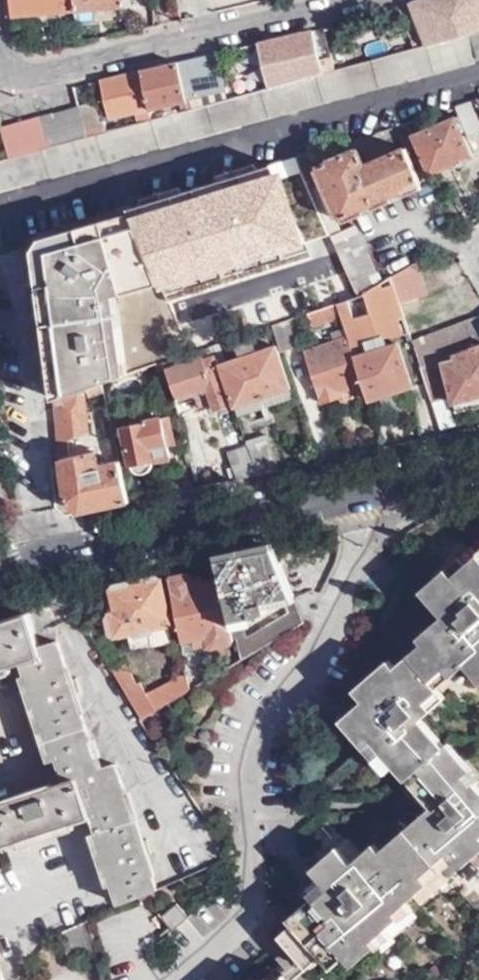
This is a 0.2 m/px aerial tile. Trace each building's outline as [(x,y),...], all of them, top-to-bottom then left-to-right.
[(8,17),(75,12),(74,0),(7,0),(8,17)] [(75,12),(125,9),(124,0),(74,0),(75,12)] [(478,31),(478,0),(418,0),(408,4),(424,46),(478,31)] [(331,71),(346,66),(335,26),(320,29),(331,71)] [(478,59),(478,31),(424,46),(394,53),(346,66),(331,71),(321,73),(278,85),(186,109),(149,119),(98,133),(83,138),(45,148),(7,158),(0,160),(0,188),(55,173),(107,158),(395,82),(478,59)] [(310,32),(256,45),(261,66),(272,63),(278,85),(321,73),(310,32)] [(214,54),(174,64),(184,101),(222,91),(214,54)] [(140,71),(147,108),(149,119),(186,109),(184,101),(174,64),(140,71)] [(119,76),(99,81),(106,117),(147,108),(140,71),(119,76)] [(91,102),(76,107),(83,138),(98,133),(91,102)] [(411,137),(428,176),(474,155),(467,136),(478,131),(478,127),(471,102),(453,108),(457,118),(411,137)] [(76,107),(38,117),(45,148),(83,138),(76,107)] [(7,158),(45,148),(38,117),(0,127),(0,131),(7,158)] [(349,141),(312,152),(319,167),(354,153),(349,141)] [(354,153),(319,167),(340,217),(418,184),(404,149),(360,167),(354,153)] [(337,233),(302,155),(295,157),(303,176),(327,230),(357,297),(378,284),(353,227),(337,233)] [(303,176),(295,157),(236,173),(238,181),(188,197),(203,241),(252,225),(257,239),(262,237),(264,243),(277,240),(270,219),(294,212),(285,181),(303,176)] [(173,203),(170,192),(150,197),(154,208),(173,203)] [(190,350),(129,206),(41,236),(31,250),(50,400),(98,382),(161,360),(180,353),(190,350)] [(414,263),(390,278),(398,305),(424,298),(414,263)] [(390,278),(378,284),(357,297),(334,304),(338,315),(345,337),(348,346),(364,341),(371,340),(389,337),(407,332),(398,305),(390,278)] [(338,315),(334,304),(305,313),(309,324),(338,315)] [(478,346),(478,317),(410,342),(418,369),(435,363),(442,360),(478,346)] [(269,324),(278,351),(294,346),(286,319),(269,324)] [(360,384),(352,357),(348,346),(345,337),(302,352),(318,403),(340,396),(338,391),(360,384)] [(216,363),(233,407),(288,389),(274,346),(253,353),(248,340),(234,344),(238,357),(216,363)] [(217,341),(209,343),(215,361),(223,358),(217,341)] [(209,343),(190,350),(180,353),(161,360),(174,396),(203,387),(211,409),(227,403),(212,362),(215,361),(209,343)] [(360,384),(366,401),(410,387),(395,344),(352,357),(360,384)] [(442,360),(453,402),(478,395),(478,346),(442,360)] [(418,369),(429,403),(445,399),(435,363),(418,369)] [(98,382),(50,400),(53,420),(66,505),(77,513),(128,503),(106,416),(99,417),(110,461),(97,465),(91,440),(85,441),(83,425),(93,424),(90,404),(102,401),(98,382)] [(478,406),(478,395),(453,402),(456,412),(478,406)] [(232,413),(218,417),(222,434),(237,431),(232,413)] [(169,457),(161,418),(120,427),(129,467),(135,472),(142,473),(146,470),(150,467),(151,461),(169,457)] [(246,444),(257,474),(276,470),(263,434),(244,440),(246,444)] [(223,452),(234,480),(257,474),(246,444),(223,452)] [(282,563),(335,534),(274,548),(282,563)] [(282,563),(274,548),(219,561),(224,581),(237,640),(240,640),(244,657),(306,619),(282,563)] [(340,849),(315,873),(333,891),(326,898),(317,906),(313,902),(290,924),(293,928),(279,940),(305,968),(319,955),(337,973),(350,961),(359,971),(383,949),(379,944),(405,920),(403,918),(435,887),(429,880),(454,856),(469,870),(478,861),(478,785),(467,773),(474,765),(451,741),(449,743),(426,718),(438,706),(431,697),(443,686),(438,680),(451,668),(459,676),(470,666),(478,675),(478,550),(467,562),(460,554),(434,579),(457,604),(450,611),(423,637),(427,641),(401,666),(394,657),(359,691),(367,700),(355,710),(369,724),(379,715),(386,721),(392,728),(377,742),(424,792),(434,803),(384,850),(377,844),(355,865),(340,849)] [(237,640),(224,581),(196,586),(193,576),(172,579),(187,641),(211,637),(213,644),(237,640)] [(161,580),(107,593),(116,635),(172,623),(161,580)] [(21,659),(27,674),(23,676),(32,704),(60,784),(0,805),(0,844),(6,842),(8,847),(44,835),(93,818),(98,831),(92,833),(100,858),(116,903),(156,889),(161,888),(150,856),(157,853),(151,836),(145,838),(118,761),(102,767),(76,692),(82,690),(77,677),(72,679),(59,641),(42,647),(30,611),(0,621),(0,667),(21,659)] [(207,664),(189,674),(192,687),(214,675),(207,664)] [(192,687),(189,674),(160,691),(154,683),(146,688),(144,684),(127,692),(142,716),(192,687)] [(177,905),(156,915),(167,936),(188,925),(177,905)] [(71,962),(98,955),(89,922),(62,932),(71,962)]
